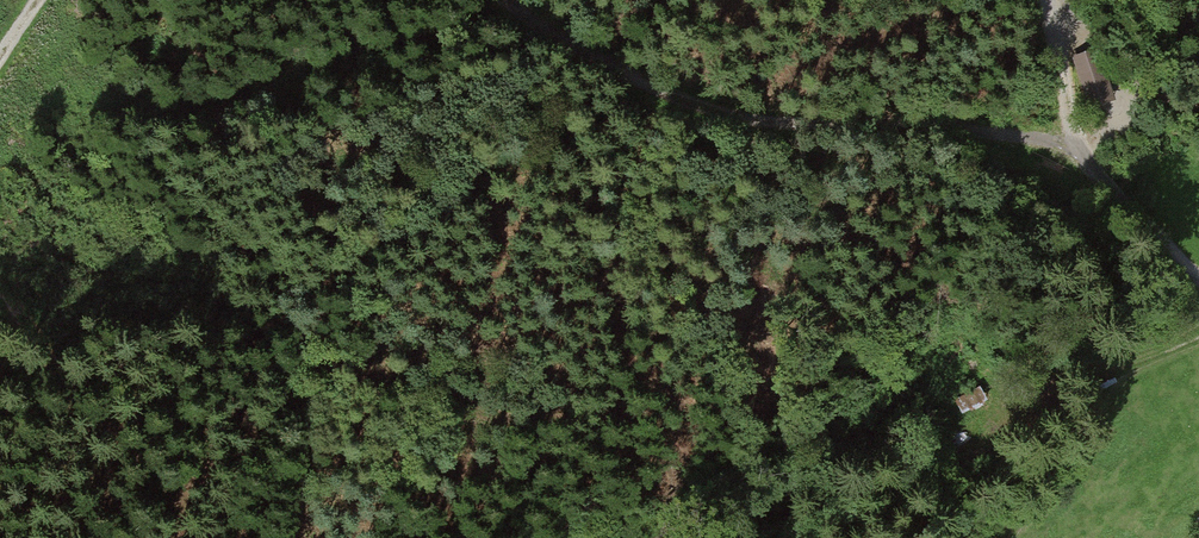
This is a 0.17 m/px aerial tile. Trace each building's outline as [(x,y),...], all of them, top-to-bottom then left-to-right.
[(1074,60),(1091,112),(1111,106),(1095,54),(1074,60)]
